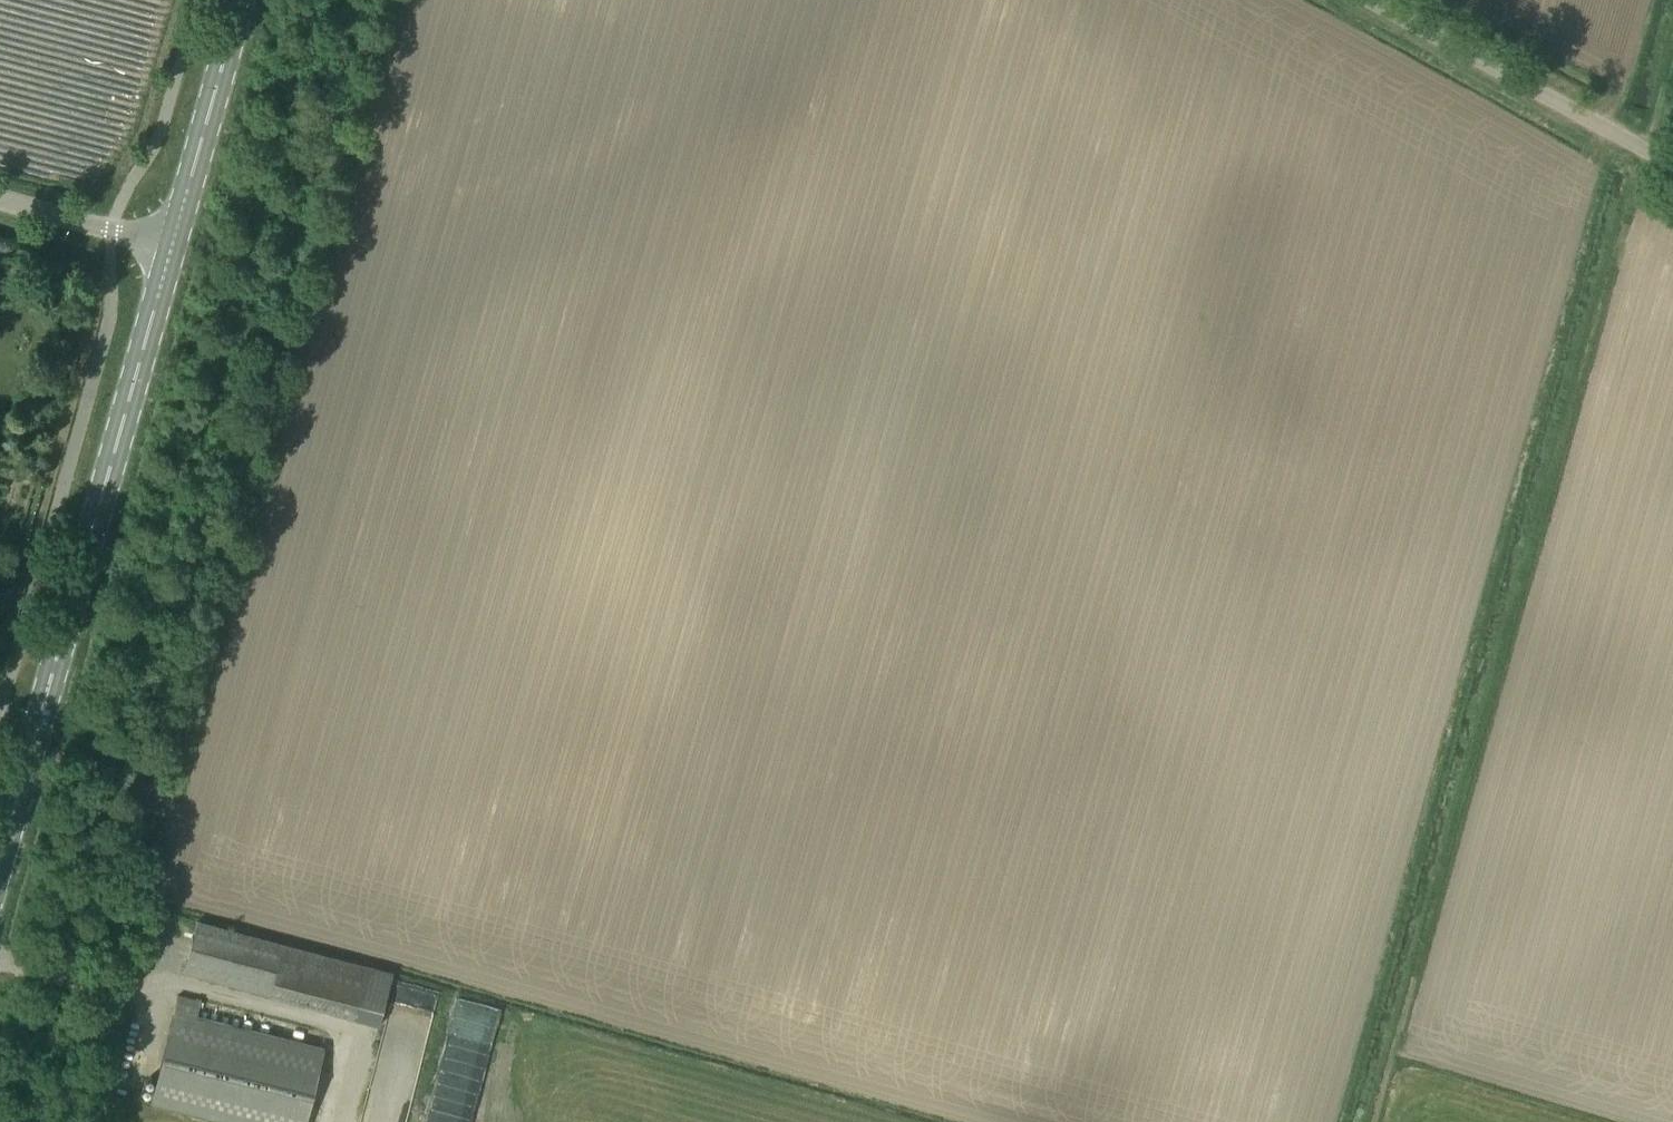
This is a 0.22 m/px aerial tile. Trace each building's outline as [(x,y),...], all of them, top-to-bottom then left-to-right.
[(183,973),(379,1025),(393,973),(197,921),(183,973)] [(438,989),(398,980),(367,1121),(409,1121),(438,989)] [(323,1049),(196,1016),(200,1000),(177,994),(150,1101),(231,1121),(305,1121),(323,1049)] [(426,1121),(471,1121),(499,1008),(457,997),(426,1121)]
